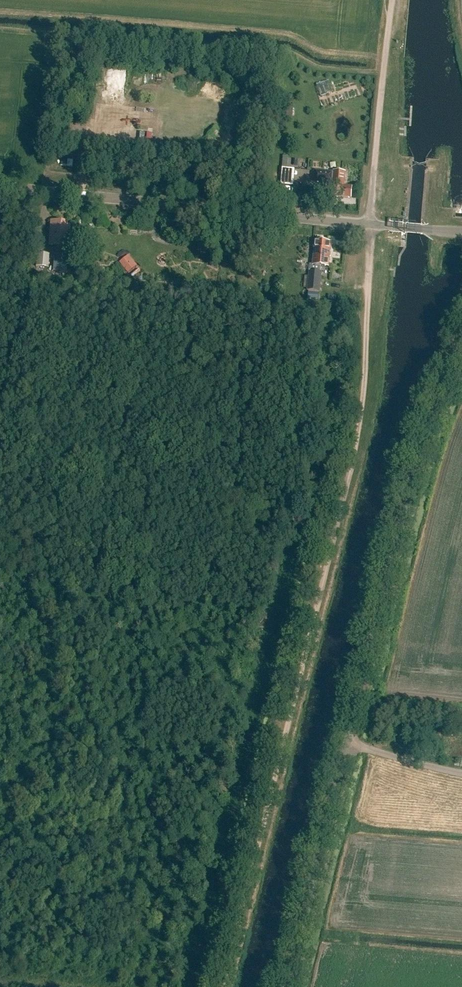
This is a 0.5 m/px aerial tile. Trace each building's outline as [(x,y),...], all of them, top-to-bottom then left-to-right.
[(293,185),(295,169),(283,167),(280,184),(293,185)] [(333,183),(333,184),(327,184),(326,195),(352,198),(353,186),(345,185),(346,171),(334,170),(334,171),(316,170),(315,181),(333,183)] [(54,224),(50,223),(49,245),(68,247),(70,225),(64,224),(64,221),(55,221),(54,224)] [(333,254),(331,252),(332,243),(316,241),(313,265),(311,265),(308,291),(320,293),(323,273),(321,273),(321,266),(329,267),(330,260),(332,258),(333,254)] [(48,253),(37,252),(36,266),(48,267),(48,253)] [(120,262),(128,272),(137,264),(129,254),(120,262)] [(68,271),(69,261),(53,260),(53,270),(68,271)] [(129,271),(131,276),(141,271),(138,266),(129,271)] [(308,300),(318,301),(319,293),(309,292),(308,300)]
